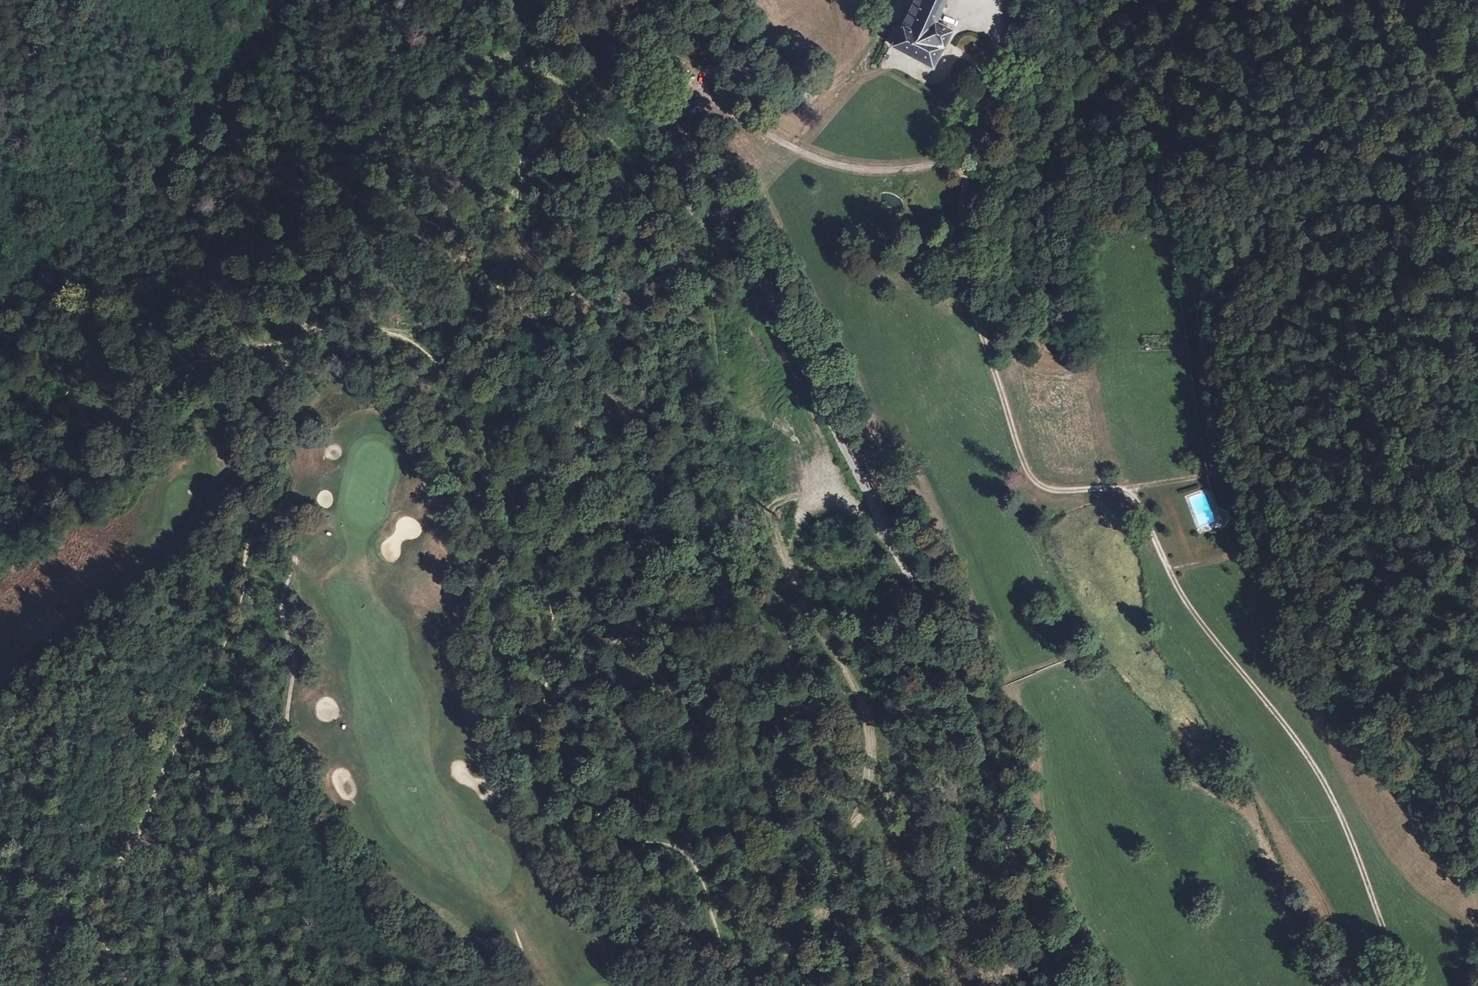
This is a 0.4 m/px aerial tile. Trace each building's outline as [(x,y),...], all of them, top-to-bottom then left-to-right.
[(918,50),(962,69),(980,30),(969,24),(980,0),(940,0),(918,50)]
